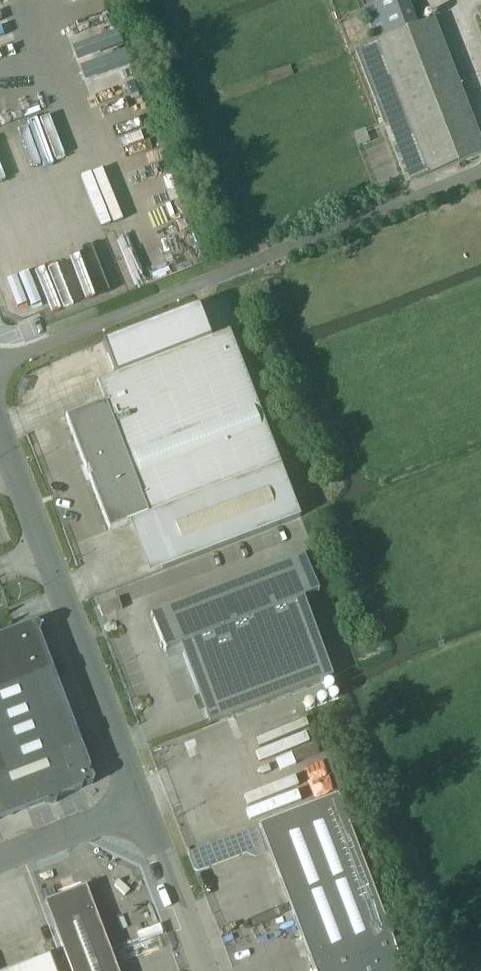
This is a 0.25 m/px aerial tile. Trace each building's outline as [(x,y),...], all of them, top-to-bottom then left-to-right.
[(364,8),(376,40),(417,24),(408,0),(385,0),(364,8)] [(480,153),(480,140),(435,21),(356,51),(407,182),(480,153)] [(101,403),(66,417),(85,467),(88,466),(93,479),(90,480),(110,531),(145,517),(145,516),(149,515),(149,516),(164,510),(182,560),(300,517),(281,465),(230,332),(214,338),(212,339),(200,311),(101,350),(113,377),(97,383),(105,403),(101,404),(101,403)] [(333,677),(304,600),(319,594),(304,555),(151,614),(166,652),(181,647),(210,724),(333,677)] [(103,617),(123,609),(119,598),(99,605),(103,617)] [(95,780),(93,775),(89,773),(91,769),(40,634),(42,629),(40,625),(35,622),(0,636),(0,820),(48,802),(53,804),(57,802),(59,797),(83,788),(85,784),(89,786),(93,784),(95,780)] [(338,796),(188,853),(195,869),(198,871),(267,845),(315,970),(405,970),(338,796)] [(71,969),(112,953),(87,886),(45,901),(71,969)] [(112,953),(71,969),(71,970),(119,970),(112,953)] [(50,955),(8,970),(56,970),(50,955)]
